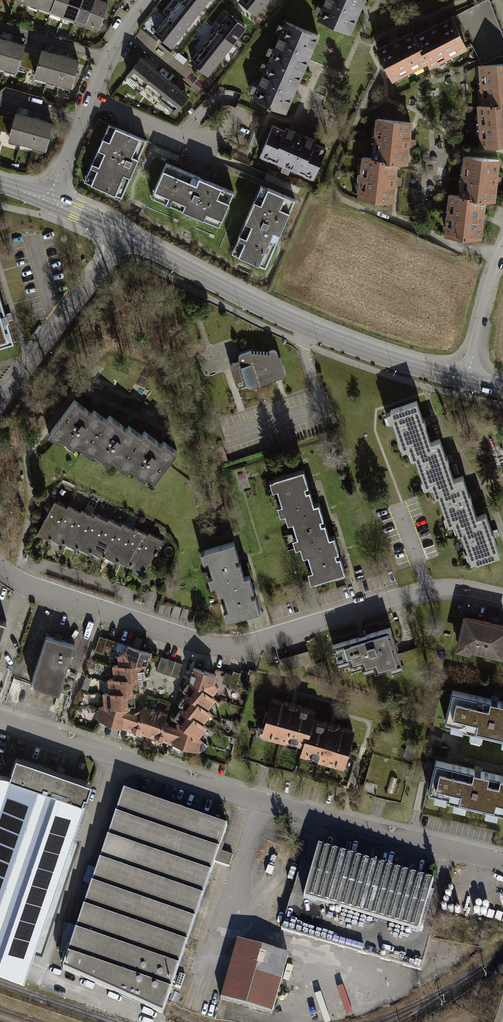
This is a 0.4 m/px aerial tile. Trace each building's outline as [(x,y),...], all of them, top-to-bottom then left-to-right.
[(95,30),(107,1),(105,0),(16,0),(95,30)] [(164,33),(178,45),(214,0),(179,0),(162,22),(169,27),(164,33)] [(257,16),(270,0),(238,0),(257,16)] [(317,19),(350,34),(365,0),(325,0),(317,19)] [(207,56),(200,64),(212,74),(255,24),(234,7),(198,49),(207,56)] [(468,49),(452,17),(417,34),(415,29),(377,48),(393,81),(430,63),(431,67),(468,49)] [(292,22),(261,95),(295,109),(325,36),(292,22)] [(0,38),(0,67),(18,72),(25,45),(0,38)] [(78,63),(42,51),(35,74),(70,85),(78,63)] [(196,91),(148,53),(135,69),(183,107),(196,91)] [(481,142),(502,143),(502,67),(492,66),(492,102),(482,102),(481,142)] [(55,123),(17,111),(7,145),(45,157),(55,123)] [(415,118),(385,116),(382,154),(369,153),(365,199),(398,202),(400,170),(411,171),(415,118)] [(148,140),(106,122),(81,179),(123,198),(148,140)] [(330,142),(275,122),(265,152),(319,172),(330,142)] [(469,154),(466,193),(455,192),(453,233),(486,235),(489,199),(501,200),(502,159),(502,156),(469,154)] [(238,192),(169,161),(155,193),(223,224),(238,192)] [(299,198),(263,181),(232,248),(268,265),(299,198)] [(16,344),(0,290),(0,349),(16,344)] [(251,351),(240,354),(239,356),(238,359),(239,361),(230,364),(236,386),(238,387),(239,388),(240,387),(247,385),(248,387),(250,388),(251,388),(283,378),(284,377),(285,376),(285,374),(281,359),(279,359),(277,352),(276,351),(274,350),(273,350),(266,352),(251,351)] [(423,402),(392,412),(407,452),(417,450),(429,489),(439,486),(453,528),(464,524),(478,565),(502,557),(492,513),(475,517),(466,473),(454,478),(444,440),(434,442),(423,402)] [(78,403),(54,436),(63,441),(69,440),(82,450),(88,449),(98,458),(105,457),(115,465),(120,464),(131,473),(135,471),(148,480),(151,479),(159,483),(181,451),(168,443),(164,446),(150,434),(145,437),(134,428),(128,430),(115,418),(110,420),(99,412),(92,413),(78,403)] [(306,474),(269,484),(270,495),(282,497),(283,516),(292,516),(294,537),(301,538),(302,559),(309,561),(313,583),(341,575),(341,560),(335,559),(336,540),(328,544),(325,526),(321,526),(321,508),(313,512),(312,492),(306,494),(306,474)] [(168,535),(60,498),(41,534),(149,567),(168,535)] [(241,544),(205,554),(206,559),(213,559),(213,568),(218,568),(220,583),(225,582),(228,593),(225,595),(228,607),(232,607),(233,612),(229,615),(230,621),(264,612),(262,601),(255,598),(255,592),(259,590),(258,576),(248,576),(247,563),(240,558),(245,554),(241,544)] [(468,611),(460,644),(502,654),(502,620),(468,611)] [(399,627),(341,643),(346,663),(357,659),(359,665),(370,661),(372,670),(390,665),(392,672),(410,667),(399,627)] [(72,643),(42,635),(29,679),(59,688),(72,643)] [(112,655),(115,640),(100,637),(98,652),(112,655)] [(156,651),(134,643),(125,653),(125,662),(118,663),(120,676),(114,677),(114,690),(111,690),(113,703),(107,704),(105,714),(117,721),(182,740),(210,748),(213,743),(207,734),(217,724),(212,721),(221,713),(218,710),(226,699),(218,693),(225,686),(218,682),(223,673),(199,665),(197,669),(201,673),(193,684),(198,686),(190,699),(194,701),(186,713),(189,715),(183,723),(173,718),(174,711),(148,704),(145,711),(136,707),(136,692),(140,691),(141,677),(150,677),(151,664),(149,663),(149,655),(156,651)] [(284,669),(312,662),(310,652),(282,659),(284,669)] [(161,656),(156,670),(178,677),(183,664),(161,656)] [(231,672),(231,684),(248,685),(248,673),(231,672)] [(460,690),(452,721),(471,725),(470,729),(502,737),(502,700),(460,690)] [(320,706),(277,695),(266,734),(307,745),(304,754),(348,766),(359,728),(317,717),(320,706)] [(473,737),(472,744),(484,746),(485,739),(473,737)] [(442,761),(434,792),(453,797),(452,800),(502,813),(502,776),(495,774),(484,771),(442,761)] [(0,780),(0,969),(24,980),(30,967),(92,790),(14,764),(7,782),(0,780)] [(122,792),(60,970),(160,1013),(162,1007),(224,826),(122,792)] [(316,845),(301,895),(417,930),(432,880),(316,845)] [(288,954),(237,939),(220,995),(271,1010),(288,954)]
